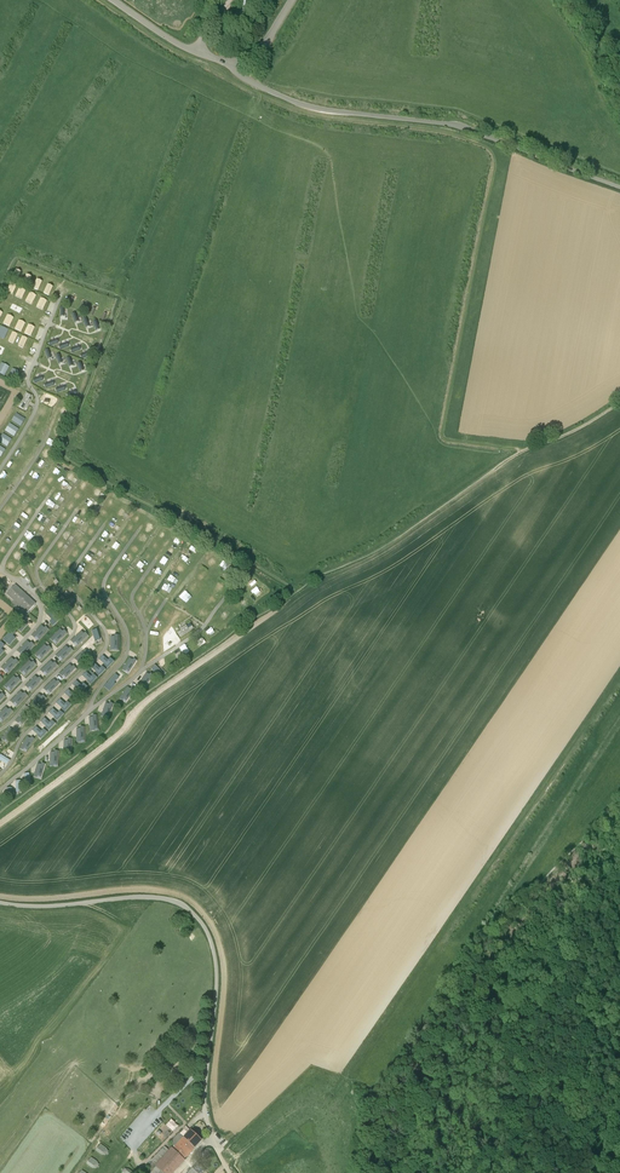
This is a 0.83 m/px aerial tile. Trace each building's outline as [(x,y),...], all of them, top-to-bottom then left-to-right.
[(31,396),(26,393),(19,407),(23,409),(31,396)] [(193,557),(186,552),(182,558),(189,563),(193,557)] [(198,574),(202,579),(207,574),(202,570),(198,574)] [(193,579),(189,585),(194,588),(198,583),(193,579)] [(254,590),(258,586),(252,580),(248,584),(254,590)] [(12,604),(18,610),(21,607),(27,613),(35,604),(15,585),(7,593),(15,601),(12,604)] [(184,591),(179,597),(185,601),(189,594),(184,591)] [(207,602),(212,599),(209,594),(204,597),(207,602)] [(243,605),(249,601),(246,596),(239,601),(243,605)] [(58,619),(56,616),(55,617),(50,612),(47,615),(52,620),(54,622),(58,619)] [(16,625),(20,628),(24,623),(28,619),(24,615),(16,625)] [(191,624),(178,632),(180,636),(193,628),(191,624)] [(5,638),(9,641),(16,631),(12,628),(5,638)] [(33,635),(38,640),(44,633),(39,628),(33,635)] [(62,633),(63,632),(60,629),(53,636),(55,639),(54,640),(57,642),(64,635),(62,633)] [(95,641),(100,639),(97,629),(92,631),(95,641)] [(75,642),(77,645),(85,638),(82,635),(84,634),(81,631),(74,638),(76,641),(75,642)] [(17,651),(22,656),(28,649),(23,644),(17,651)] [(37,652),(40,654),(38,656),(41,658),(48,651),(46,648),(47,647),(44,645),(37,652)] [(60,657),(62,660),(70,652),(67,650),(69,649),(66,646),(58,653),(61,656),(60,657)] [(84,650),(77,656),(83,662),(89,655),(84,650)] [(105,664),(107,666),(110,663),(108,661),(103,656),(99,659),(105,664)] [(3,665),(9,670),(15,664),(10,658),(3,665)] [(124,666),(127,668),(126,670),(129,672),(135,663),(132,661),(133,660),(129,658),(124,666)] [(23,671),(25,674),(33,666),(30,664),(31,663),(28,660),(21,668),(24,670),(23,671)] [(44,671),(47,674),(54,667),(52,664),(53,663),(50,661),(43,668),(45,670),(44,671)] [(63,675),(66,678),(73,671),(71,668),(72,667),(69,664),(62,671),(64,674),(63,675)] [(96,672),(99,675),(102,671),(99,669),(94,664),(91,667),(96,672)] [(159,676),(163,673),(155,665),(151,669),(159,676)] [(88,680),(90,683),(93,679),(91,677),(86,672),(82,675),(88,680)] [(140,681),(143,683),(142,685),(145,687),(151,678),(148,676),(149,675),(146,673),(140,681)] [(107,683),(111,686),(114,683),(119,677),(115,674),(107,683)] [(6,683),(9,686),(8,687),(10,690),(17,682),(15,680),(16,679),(13,676),(6,683)] [(29,687),(32,690),(39,682),(37,680),(38,678),(35,676),(28,683),(31,686),(29,687)] [(47,690),(50,693),(58,686),(55,683),(56,682),(54,679),(46,686),(49,689),(47,690)] [(78,689),(80,691),(84,688),(81,686),(76,681),(73,684),(78,689)] [(129,690),(130,689),(127,687),(121,695),(124,697),(123,699),(126,701),(132,692),(129,690)] [(70,698),(72,700),(76,697),(73,694),(68,690),(65,693),(70,698)] [(14,702),(17,705),(24,697),(22,695),(23,694),(20,691),(13,699),(16,701),(14,702)] [(33,706),(36,708),(43,700),(41,698),(42,697),(39,694),(32,702),(35,704),(33,706)] [(62,707),(64,710),(67,706),(65,704),(60,699),(56,703),(62,707)] [(102,712),(105,713),(105,715),(108,716),(112,707),(108,705),(109,704),(105,703),(102,712)] [(5,719),(11,712),(5,706),(0,712),(0,714),(5,719)] [(54,717),(57,719),(60,716),(57,713),(52,708),(49,712),(54,717)] [(19,722),(22,724),(29,717),(26,714),(27,713),(25,711),(18,718),(20,721),(19,722)] [(93,719),(93,717),(89,717),(90,728),(93,727),(93,729),(97,729),(96,718),(93,719)] [(46,726),(48,729),(52,725),(49,723),(44,718),(41,721),(46,726)] [(38,735),(40,737),(43,734),(41,731),(36,727),(32,730),(38,735)] [(6,738),(5,740),(8,742),(14,733),(11,731),(12,730),(9,728),(3,736),(6,738)] [(30,739),(31,737),(27,735),(21,745),(25,747),(24,749),(27,751),(33,741),(30,739)] [(37,764),(35,773),(38,774),(37,776),(41,777),(44,767),(41,766),(41,765),(37,764)] [(197,1144),(201,1140),(191,1130),(187,1134),(183,1137),(173,1148),(171,1147),(169,1150),(164,1146),(150,1160),(152,1162),(147,1167),(151,1171),(149,1172),(173,1172),(185,1160),(184,1159),(197,1144)] [(96,1150),(105,1156),(110,1149),(101,1142),(96,1150)] [(92,1156),(87,1162),(96,1169),(101,1163),(92,1156)]
